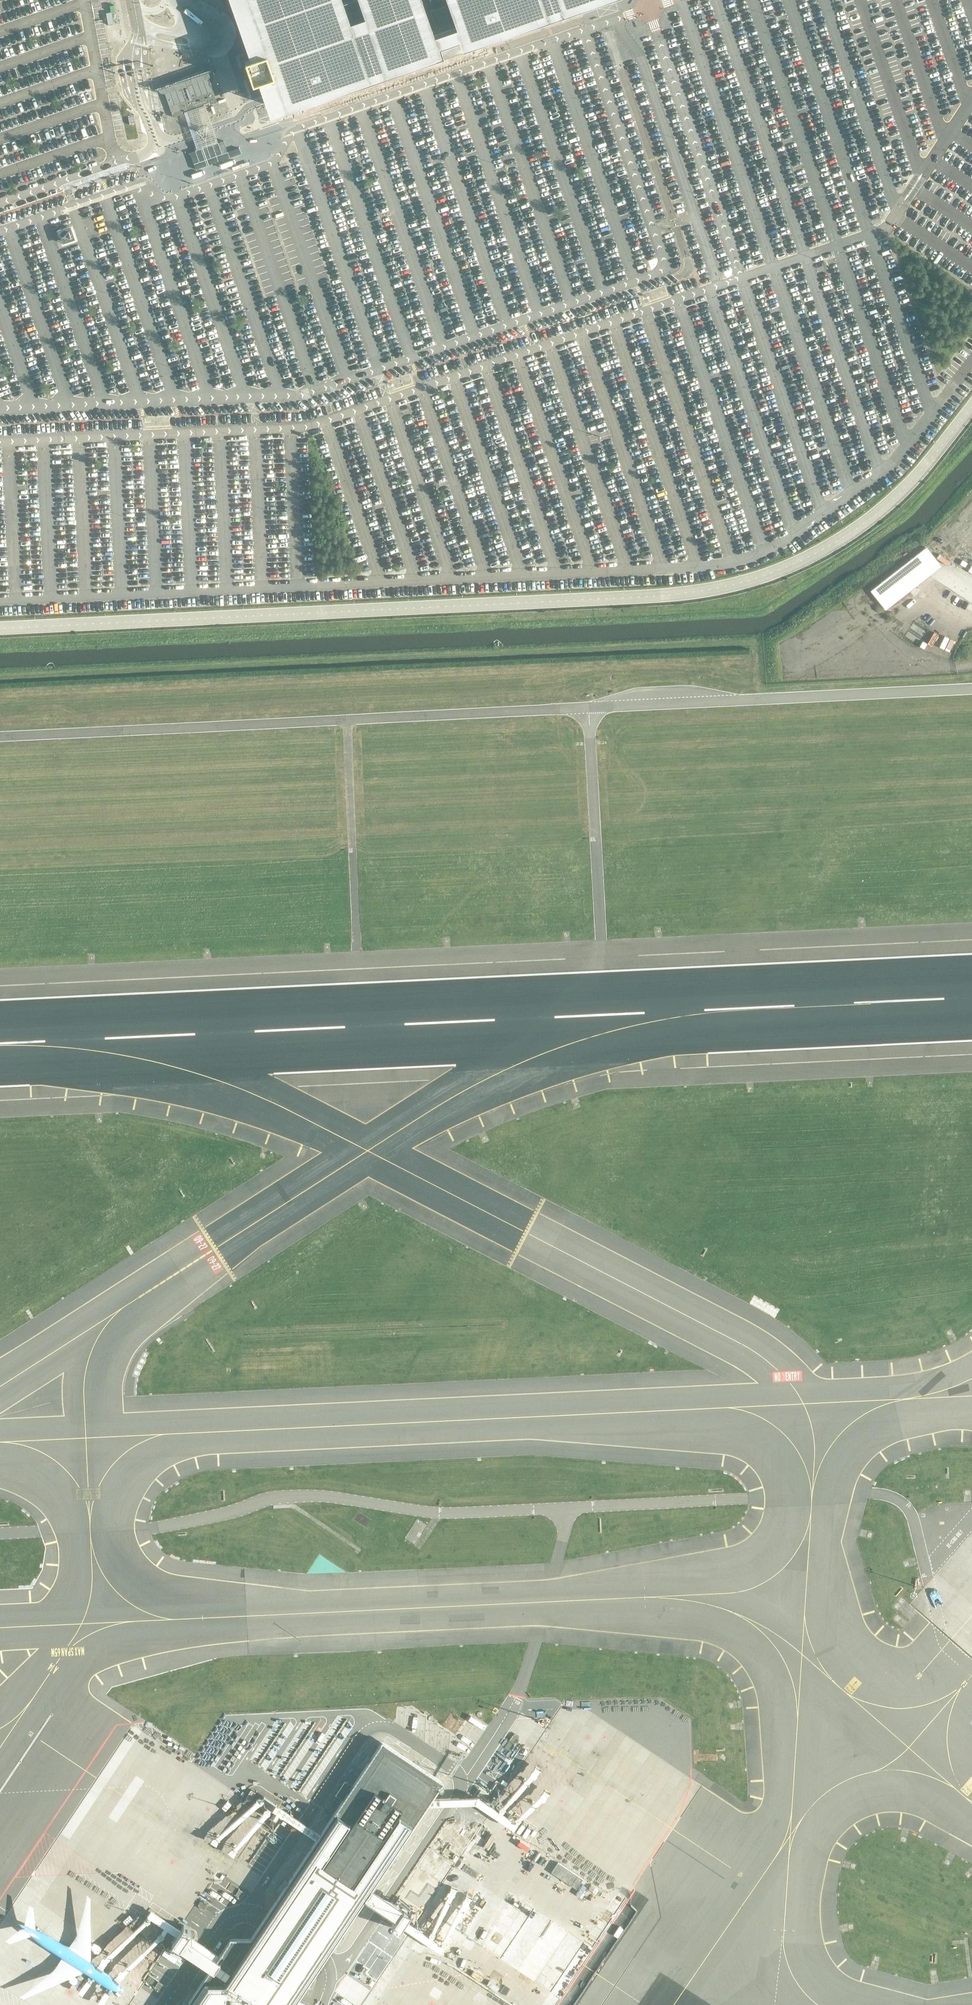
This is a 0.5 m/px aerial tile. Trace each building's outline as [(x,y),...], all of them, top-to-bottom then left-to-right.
[(257,51),(244,55),(250,73),(266,68),(281,114),(619,0),(240,0),(257,51)] [(207,74),(164,89),(172,117),(185,113),(206,106),(217,102),(207,74)] [(194,145),(196,150),(218,142),(206,106),(185,113),(195,144),(194,145)] [(224,140),(218,142),(196,150),(190,152),(196,169),(241,153),(239,148),(228,152),(224,140)] [(71,228),(65,230),(61,231),(60,232),(64,242),(65,241),(69,240),(74,238),(71,228)] [(940,553),(925,576),(971,607),(971,575),(940,553)] [(314,1974),(323,1962),(443,1780),(382,1740),(368,1761),(262,1920),(251,1937),(231,1937),(185,2004),(294,2004),(314,1974)]
